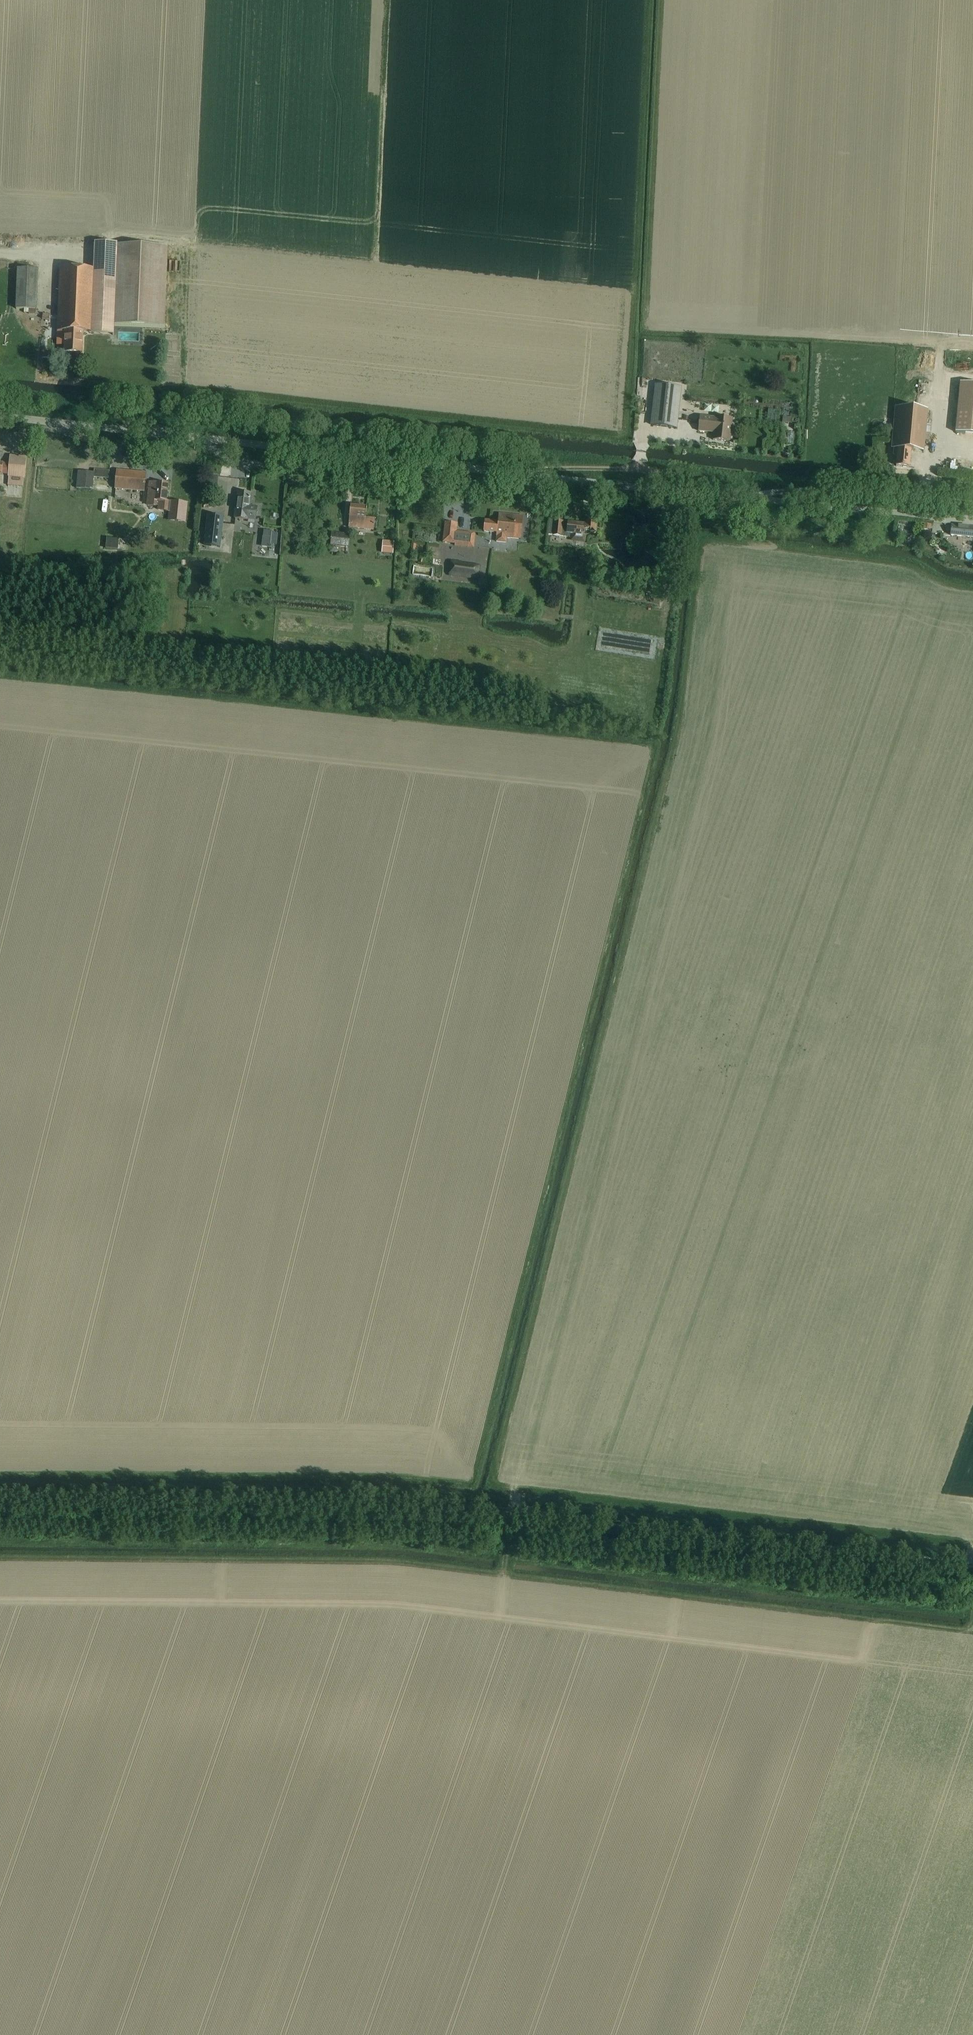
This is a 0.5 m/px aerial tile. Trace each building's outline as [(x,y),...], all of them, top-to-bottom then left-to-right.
[(84,331),(91,331),(91,333),(109,334),(114,334),(115,324),(145,326),(165,326),(168,247),(118,245),(118,243),(94,242),(94,243),(93,269),(60,268),(58,330),(65,330),(65,345),(65,352),(83,353),(84,331)] [(18,268),(17,308),(36,309),(37,309),(38,269),(18,268)] [(956,432),(972,433),(972,383),(961,382),(956,432)] [(681,388),(657,385),(652,425),(676,428),(681,388)] [(924,451),(925,440),(930,440),(932,424),(927,424),(928,410),(896,407),(892,448),(894,448),(893,455),(897,455),(896,465),(909,466),(911,450),(924,451)] [(768,409),(766,421),(779,422),(780,410),(768,409)] [(716,417),(700,416),(699,431),(715,432),(714,440),(730,442),(733,418),(716,416),(716,417)] [(9,473),(9,476),(8,484),(24,486),(25,477),(27,457),(27,456),(10,454),(10,459),(10,463),(9,473)] [(9,473),(10,463),(0,462),(0,473),(9,473)] [(109,470),(95,469),(94,472),(94,477),(109,479),(109,470)] [(146,472),(117,470),(116,488),(145,491),(146,472)] [(79,471),(77,488),(93,489),(94,477),(94,472),(79,471)] [(219,475),(208,474),(205,492),(217,494),(219,475)] [(150,482),(147,505),(157,506),(157,505),(158,505),(158,510),(168,511),(169,501),(167,500),(169,484),(150,482)] [(238,492),(235,518),(248,520),(248,518),(256,519),(258,507),(250,506),(251,493),(238,492)] [(170,500),(168,521),(186,522),(188,502),(170,500)] [(351,505),(349,527),(374,530),(376,518),(366,517),(367,506),(351,505)] [(485,520),(484,531),(497,532),(496,536),(497,536),(496,541),(506,542),(507,537),(520,538),(523,516),(499,513),(498,522),(485,520)] [(207,515),(204,545),(220,547),(224,516),(207,515)] [(549,535),(554,536),(570,537),(571,533),(572,533),(571,540),(585,541),(586,532),(596,532),(597,522),(586,522),(586,524),(550,521),(549,535)] [(446,522),(444,542),(455,543),(454,546),(474,548),(476,533),(457,531),(458,523),(446,522)] [(951,535),(972,537),(972,525),(952,524),(951,535)] [(263,531),(261,546),(270,547),(271,545),(270,545),(270,544),(277,544),(278,533),(271,532),(272,531),(263,530),(263,531)] [(331,544),(349,546),(351,534),(332,532),(331,544)] [(107,538),(106,548),(118,549),(119,539),(107,538)] [(393,553),(394,541),(383,540),(382,552),(393,553)] [(449,574),(460,576),(478,578),(480,565),(462,563),(451,562),(449,574)]
